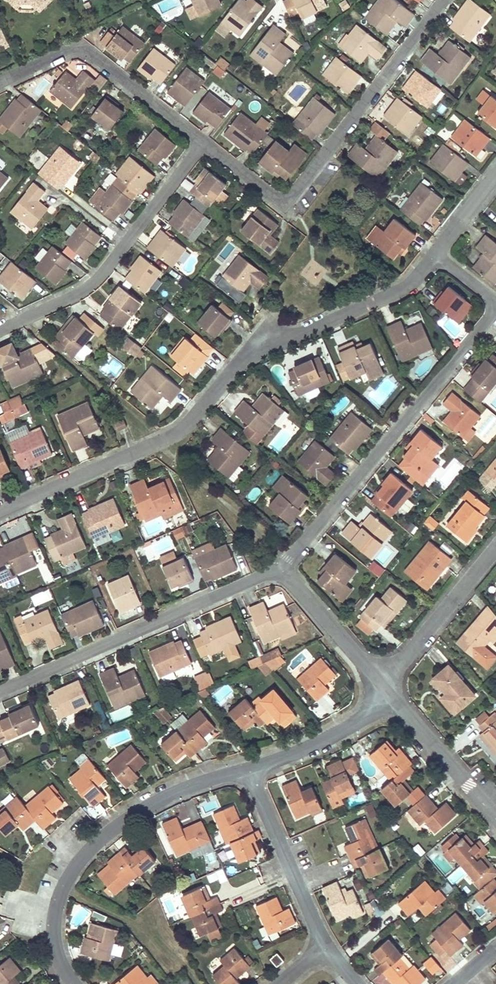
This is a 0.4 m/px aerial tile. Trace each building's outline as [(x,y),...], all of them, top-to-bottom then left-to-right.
[(16,10),(22,5),(31,5),(36,10),(39,13),(53,0),(7,0),(16,10)] [(196,4),(201,15),(221,5),(219,0),(194,0),(196,4)] [(239,36),(262,6),(254,0),(245,0),(244,0),(238,0),(221,21),(229,28),(239,36)] [(283,2),(290,16),(299,12),(305,25),(316,19),(313,12),(326,6),(323,0),(286,0),(283,2)] [(406,27),(415,15),(397,0),(379,0),(365,18),(386,35),(398,21),(406,27)] [(454,20),(449,27),(469,42),(490,14),(473,0),(467,0),(452,19),(454,20)] [(188,8),(193,19),(201,15),(196,4),(188,8)] [(22,5),(16,10),(19,12),(34,13),(36,10),(31,5),(22,5)] [(223,36),(229,28),(221,21),(215,29),(223,36)] [(277,75),(294,54),(280,43),(286,35),(274,24),(250,54),(277,75)] [(393,39),(401,27),(396,24),(388,36),(393,39)] [(99,42),(118,57),(119,55),(129,63),(144,44),(122,26),(113,37),(107,32),(99,42)] [(369,52),(378,60),(387,49),(358,26),(349,36),(341,47),(361,63),(369,52)] [(346,34),(338,44),(341,47),(349,36),(346,34)] [(430,47),(420,61),(450,84),(470,57),(448,40),(438,53),(430,47)] [(150,79),(152,77),(161,84),(175,65),(153,48),(137,68),(150,79)] [(347,94),(362,77),(337,57),(322,75),(347,94)] [(220,58),(215,64),(217,65),(224,71),(229,65),(220,58)] [(211,73),(220,78),(224,72),(216,66),(211,73)] [(178,101),(185,107),(204,82),(186,67),(166,92),(178,101)] [(428,107),(432,100),(438,105),(447,94),(416,70),(403,88),(428,107)] [(67,73),(51,93),(73,110),(96,81),(84,72),(78,81),(67,73)] [(476,99),(485,105),(492,96),(484,89),(476,99)] [(206,123),(208,121),(210,123),(216,128),(231,109),(209,92),(193,113),(206,123)] [(23,96),(19,101),(17,100),(0,121),(0,122),(0,132),(4,135),(9,128),(21,138),(43,112),(23,96)] [(492,96),(485,105),(478,114),(495,128),(495,99),(492,96)] [(111,131),(125,113),(118,108),(120,106),(108,97),(93,117),(111,131)] [(316,134),(319,136),(336,115),(315,97),(293,125),(312,140),(316,134)] [(398,97),(384,115),(408,134),(422,116),(398,97)] [(245,151),(247,149),(253,154),(268,133),(241,112),(224,134),(245,151)] [(476,157),(484,148),(491,138),(466,120),(452,138),(476,157)] [(399,153),(380,138),(386,129),(376,122),(370,130),(377,136),(366,149),(358,143),(348,156),(377,180),(399,153)] [(164,156),(166,158),(176,145),(156,129),(138,151),(156,165),(164,156)] [(276,139),(259,161),(273,172),(276,168),(281,172),(287,177),(303,156),(291,146),(289,149),(276,139)] [(307,152),(294,142),(291,146),(303,156),(307,152)] [(455,181),(463,171),(469,163),(444,144),(430,163),(454,182),(455,181)] [(63,183),(64,184),(65,185),(82,164),(61,146),(39,174),(58,190),(63,183)] [(140,194),(147,185),(155,176),(130,156),(115,175),(123,181),(127,184),(128,185),(138,193),(140,194)] [(195,181),(196,182),(197,183),(189,192),(208,207),(213,201),(220,192),(226,184),(205,168),(195,181)] [(463,171),(455,181),(461,185),(468,176),(463,171)] [(8,179),(0,172),(0,189),(8,179)] [(425,219),(426,220),(427,221),(444,200),(422,182),(401,210),(420,225),(425,219)] [(33,229),(41,219),(49,209),(39,201),(45,192),(34,183),(11,212),(33,229)] [(121,212),(122,213),(123,214),(133,200),(123,192),(113,184),(106,192),(95,206),(113,221),(121,212)] [(138,193),(128,185),(126,188),(123,192),(133,200),(138,193)] [(100,187),(89,202),(95,206),(106,192),(100,187)] [(226,197),(220,192),(213,201),(220,205),(226,197)] [(195,198),(190,204),(202,214),(208,207),(195,198)] [(173,212),(174,213),(176,214),(168,224),(187,238),(204,216),(202,214),(190,204),(183,199),(173,212)] [(277,243),(273,239),(268,236),(277,225),(257,209),(240,231),(269,254),(277,243)] [(193,242),(210,220),(204,216),(187,238),(193,242)] [(396,218),(385,230),(383,228),(373,241),(394,258),(399,251),(404,246),(406,248),(417,235),(396,218)] [(97,246),(96,246),(95,245),(101,237),(100,236),(83,222),(79,228),(71,238),(66,244),(68,245),(77,253),(86,260),(97,246)] [(79,228),(73,223),(65,232),(71,238),(79,228)] [(379,225),(369,237),(373,241),(383,228),(379,225)] [(161,230),(154,239),(147,247),(172,267),(186,249),(161,230)] [(480,250),(484,253),(473,267),(495,285),(495,284),(495,243),(486,235),(476,248),(480,250)] [(77,253),(68,245),(64,251),(73,258),(77,253)] [(72,262),(53,247),(48,252),(43,249),(36,258),(41,262),(36,268),(56,285),(67,271),(65,270),(72,262)] [(222,277),(232,285),(242,294),(251,283),(260,290),(269,279),(240,255),(222,277)] [(130,269),(131,270),(132,270),(125,279),(144,293),(161,271),(140,256),(130,269)] [(28,290),(35,281),(16,265),(11,261),(0,274),(0,282),(21,299),(28,290)] [(435,304),(444,312),(453,319),(458,324),(473,306),(468,302),(449,285),(438,297),(440,299),(435,304)] [(102,308),(103,309),(104,310),(100,316),(119,331),(141,303),(119,286),(102,308)] [(216,338),(219,335),(221,332),(223,333),(233,322),(228,318),(233,312),(223,304),(218,310),(213,305),(198,323),(216,338)] [(55,336),(56,337),(57,337),(53,344),(72,360),(94,332),(73,314),(55,336)] [(432,347),(427,334),(421,321),(405,329),(401,319),(386,325),(401,360),(432,347)] [(195,336),(190,343),(202,352),(207,346),(195,336)] [(194,376),(201,367),(205,362),(209,358),(202,352),(190,343),(185,338),(170,355),(177,362),(189,371),(194,376)] [(368,372),(382,366),(372,342),(365,345),(358,348),(356,345),(354,339),(338,346),(344,360),(351,375),(351,377),(367,370),(368,372)] [(141,349),(134,343),(127,352),(134,358),(141,349)] [(38,361),(32,348),(16,355),(12,347),(0,352),(0,360),(13,387),(43,373),(38,361)] [(481,403),(495,384),(495,354),(495,353),(490,360),(488,358),(478,369),(476,367),(471,374),(475,377),(465,390),(481,403)] [(295,369),(292,370),(289,372),(298,394),(331,381),(320,355),(294,366),(295,369)] [(344,378),(351,375),(344,360),(337,363),(344,378)] [(185,376),(189,371),(177,362),(173,367),(185,376)] [(370,377),(384,371),(382,366),(368,372),(370,377)] [(152,411),(157,404),(163,397),(171,404),(181,391),(152,367),(130,393),(152,411)] [(289,414),(263,392),(252,406),(244,399),(234,412),(248,424),(242,432),(257,444),(275,421),(280,425),(289,414)] [(444,420),(454,428),(463,437),(464,436),(472,427),(481,416),(453,392),(443,403),(452,411),(444,420)] [(12,409),(8,401),(1,405),(4,413),(11,409),(12,409)] [(73,451),(80,448),(88,444),(83,435),(100,428),(89,403),(58,417),(73,451)] [(15,417),(11,409),(4,413),(8,420),(15,417)] [(354,449),(355,450),(357,450),(373,430),(352,412),(330,439),(350,455),(354,449)] [(433,421),(424,414),(422,416),(431,423),(433,421)] [(126,427),(123,419),(115,423),(118,430),(126,427)] [(208,459),(218,468),(229,477),(234,481),(244,470),(238,466),(250,452),(222,427),(211,440),(219,446),(208,459)] [(476,431),(472,427),(464,436),(468,440),(476,431)] [(19,466),(26,463),(38,458),(39,460),(53,454),(41,429),(9,444),(19,466)] [(423,429),(411,442),(414,444),(409,450),(404,455),(407,457),(399,466),(422,484),(429,477),(424,473),(434,461),(432,459),(443,447),(423,429)] [(486,448),(477,436),(464,446),(472,458),(486,448)] [(336,474),(332,471),(327,467),(336,457),(317,440),(299,461),(326,485),(336,474)] [(414,444),(411,442),(406,448),(409,450),(414,444)] [(4,476),(3,474),(11,470),(1,450),(0,450),(0,478),(4,476)] [(39,460),(38,458),(26,463),(29,470),(41,464),(39,460)] [(492,476),(495,480),(495,458),(485,471),(492,476)] [(429,477),(439,465),(434,461),(424,473),(429,477)] [(391,517),(402,503),(414,490),(392,472),(370,499),(391,517)] [(284,475),(273,487),(277,491),(288,478),(284,475)] [(144,478),(129,485),(144,519),(170,508),(175,506),(173,500),(177,498),(170,482),(166,484),(164,480),(148,487),(144,478)] [(269,506),(290,524),(302,510),(299,508),(304,502),(309,496),(288,478),(277,491),(280,493),(269,506)] [(475,526),(479,520),(484,515),(482,513),(488,506),(468,490),(462,497),(466,500),(447,525),(466,541),(477,528),(475,526)] [(88,509),(89,511),(89,512),(83,515),(90,532),(93,539),(96,545),(111,538),(108,532),(108,531),(125,524),(114,498),(88,509)] [(163,519),(173,515),(170,508),(144,519),(145,521),(161,515),(163,519)] [(62,528),(50,533),(51,535),(44,538),(54,559),(60,556),(64,564),(75,559),(72,551),(86,546),(71,512),(57,518),(62,528)] [(342,533),(356,545),(371,557),(392,531),(371,513),(360,527),(352,521),(342,533)] [(423,522),(432,529),(438,522),(429,515),(423,522)] [(412,533),(418,526),(409,519),(403,526),(412,533)] [(176,538),(193,531),(190,522),(172,529),(176,538)] [(24,536),(3,545),(4,547),(15,573),(36,564),(30,550),(39,546),(33,531),(24,536)] [(405,571),(415,580),(426,589),(451,558),(430,540),(405,571)] [(212,578),(212,579),(213,580),(238,569),(227,544),(194,558),(204,581),(212,578)] [(11,577),(16,576),(15,573),(4,547),(0,549),(0,582),(11,577)] [(338,598),(343,592),(348,586),(346,584),(357,571),(336,554),(325,566),(327,568),(322,575),(318,580),(338,598)] [(179,584),(179,585),(180,586),(193,580),(184,557),(163,566),(171,587),(179,584)] [(367,566),(379,576),(385,569),(374,559),(367,566)] [(121,613),(131,608),(141,603),(129,576),(108,585),(121,613)] [(343,601),(352,589),(348,586),(343,592),(338,598),(343,601)] [(374,628),(376,629),(380,623),(384,626),(407,599),(391,586),(380,598),(377,596),(360,616),(361,617),(374,628)] [(35,606),(53,599),(48,589),(31,596),(35,606)] [(78,634),(79,635),(79,636),(104,625),(94,600),(61,614),(71,637),(78,634)] [(279,630),(293,624),(290,615),(285,603),(268,610),(264,601),(260,603),(250,607),(253,616),(264,641),(281,634),(279,630)] [(477,653),(473,657),(478,661),(493,642),(492,641),(495,636),(495,615),(488,605),(460,638),(477,653)] [(46,639),(48,644),(50,649),(63,643),(49,610),(24,620),(21,615),(15,618),(26,643),(31,641),(33,645),(46,639)] [(207,628),(204,630),(200,631),(210,654),(242,640),(231,615),(206,626),(207,628)] [(374,628),(361,617),(357,623),(369,633),(374,628)] [(297,632),(293,624),(279,630),(281,634),(283,639),(297,632)] [(0,671),(3,669),(15,664),(0,630),(0,670),(0,671)] [(456,642),(473,657),(477,653),(460,638),(456,642)] [(174,640),(161,646),(148,651),(159,677),(192,662),(182,639),(175,642),(174,640)] [(273,659),(269,651),(258,656),(262,663),(266,661),(273,659)] [(248,660),(252,668),(257,665),(262,663),(258,656),(248,660)] [(266,661),(273,669),(275,671),(284,663),(279,656),(273,659),(266,661)] [(316,700),(322,694),(328,689),(324,684),(335,674),(321,657),(297,678),(316,700)] [(270,672),(273,669),(266,661),(262,663),(257,665),(266,675),(270,672)] [(441,697),(447,705),(454,712),(474,695),(448,664),(433,677),(446,693),(441,697)] [(115,666),(107,670),(100,673),(115,707),(146,693),(135,668),(119,676),(115,666)] [(211,685),(205,672),(193,677),(198,691),(211,685)] [(55,693),(52,695),(49,696),(58,719),(91,705),(80,680),(54,691),(55,693)] [(250,703),(265,720),(267,723),(276,716),(284,726),(296,715),(274,689),(261,699),(259,696),(250,703)] [(250,703),(248,701),(245,698),(230,712),(244,729),(254,720),(259,725),(265,720),(250,703)] [(24,707),(17,710),(16,708),(9,711),(11,716),(0,720),(0,741),(1,742),(40,725),(31,704),(24,707)] [(155,712),(164,723),(167,720),(158,709),(155,712)] [(176,730),(195,752),(207,742),(203,737),(214,727),(200,710),(188,719),(184,715),(172,725),(176,730)] [(477,719),(481,723),(489,716),(485,712),(477,719)] [(494,712),(489,716),(481,723),(479,725),(483,731),(479,734),(495,754),(495,714),(494,712)] [(190,757),(195,752),(176,730),(161,744),(176,761),(186,753),(188,755),(190,757)] [(74,738),(59,745),(62,751),(77,744),(74,738)] [(395,777),(404,769),(411,763),(398,747),(394,750),(386,740),(369,755),(381,769),(386,765),(395,777)] [(126,786),(132,781),(139,776),(135,771),(146,761),(131,744),(107,765),(126,786)] [(9,758),(15,755),(10,745),(4,749),(9,758)] [(10,761),(9,758),(4,749),(4,748),(0,750),(0,766),(10,761)] [(47,768),(53,763),(48,757),(41,760),(47,768)] [(345,767),(346,771),(357,766),(354,757),(342,761),(345,767)] [(82,769),(77,774),(71,779),(93,805),(105,795),(97,785),(105,778),(89,758),(80,766),(82,769)] [(341,798),(348,794),(355,791),(346,771),(345,767),(342,761),(341,759),(326,765),(332,778),(321,782),(332,806),(343,802),(341,798)] [(395,777),(388,782),(381,788),(395,805),(413,790),(404,779),(409,775),(404,769),(395,777)] [(312,815),(317,813),(323,810),(312,787),(301,791),(296,779),(282,786),(296,818),(311,811),(312,815)] [(25,805),(36,818),(43,827),(56,817),(52,812),(63,801),(56,793),(58,791),(52,783),(49,786),(49,785),(25,805)] [(424,820),(429,826),(434,832),(456,814),(445,802),(438,808),(426,794),(407,810),(419,824),(424,820)] [(36,818),(25,805),(16,795),(0,809),(0,828),(5,833),(18,822),(23,828),(29,823),(36,818)] [(365,805),(371,817),(377,814),(372,802),(365,805)] [(232,842),(255,831),(252,824),(248,817),(241,820),(234,805),(215,814),(228,844),(232,842)] [(177,816),(169,819),(162,822),(176,855),(191,848),(202,844),(192,823),(182,828),(177,816)] [(347,855),(350,861),(377,849),(363,819),(344,827),(350,842),(347,844),(343,845),(347,855)] [(260,829),(255,831),(232,842),(241,862),(262,852),(256,840),(263,837),(261,833),(260,829)] [(461,865),(483,846),(478,840),(473,845),(464,835),(448,850),(455,857),(461,865)] [(120,851),(139,873),(139,874),(146,869),(156,860),(151,854),(141,842),(130,851),(125,846),(120,851)] [(193,852),(203,848),(202,844),(191,848),(193,852)] [(483,846),(461,865),(475,881),(474,881),(481,888),(493,878),(495,875),(495,871),(491,866),(483,856),(485,854),(488,852),(483,846)] [(377,849),(350,861),(353,868),(359,865),(365,877),(386,868),(378,848),(377,849)] [(450,861),(455,857),(448,850),(443,853),(450,861)] [(109,863),(110,864),(112,867),(100,877),(108,886),(104,889),(110,897),(115,893),(139,873),(120,851),(107,862),(109,863)] [(210,864),(216,861),(212,852),(206,855),(210,864)] [(109,863),(97,873),(100,877),(112,867),(110,864),(109,863)] [(215,870),(220,882),(228,879),(223,867),(215,870)] [(174,888),(177,887),(180,885),(176,876),(170,879),(174,888)] [(489,907),(494,913),(495,911),(495,881),(493,878),(481,888),(473,895),(481,904),(484,901),(489,907)] [(408,915),(413,910),(418,906),(426,915),(442,900),(435,892),(425,880),(398,903),(408,915)] [(323,887),(336,919),(351,913),(362,908),(353,888),(342,893),(338,881),(323,887)] [(193,915),(220,903),(217,896),(211,899),(205,886),(184,896),(193,915)] [(442,900),(446,897),(438,889),(435,892),(442,900)] [(277,896),(267,901),(257,905),(269,934),(295,922),(289,907),(282,910),(277,896)] [(223,910),(220,903),(193,915),(201,934),(208,931),(212,941),(226,935),(217,913),(220,911),(223,910)] [(353,917),(364,912),(362,908),(351,913),(353,917)] [(459,939),(470,929),(456,912),(425,938),(435,950),(442,944),(451,954),(463,944),(459,939)] [(484,927),(488,932),(495,926),(495,918),(484,927)] [(92,938),(97,923),(91,922),(86,936),(92,938)] [(111,954),(119,930),(97,923),(92,938),(86,936),(81,952),(103,959),(105,952),(111,954)] [(382,972),(399,957),(401,955),(387,939),(369,954),(379,965),(373,970),(378,975),(382,972)] [(220,959),(225,964),(213,974),(221,983),(242,983),(237,978),(251,966),(249,963),(244,958),(235,947),(220,959)] [(105,952),(103,959),(109,961),(111,954),(105,952)] [(278,966),(285,960),(278,952),(271,958),(278,966)] [(433,973),(439,966),(431,956),(424,963),(433,973)] [(425,980),(413,965),(408,969),(399,957),(382,972),(392,983),(420,983),(425,980)] [(13,977),(20,972),(9,959),(0,966),(0,983),(19,983),(13,977)] [(113,983),(152,983),(147,978),(137,965),(113,983)] [(151,974),(147,978),(152,983),(156,983),(158,983),(151,974)]
